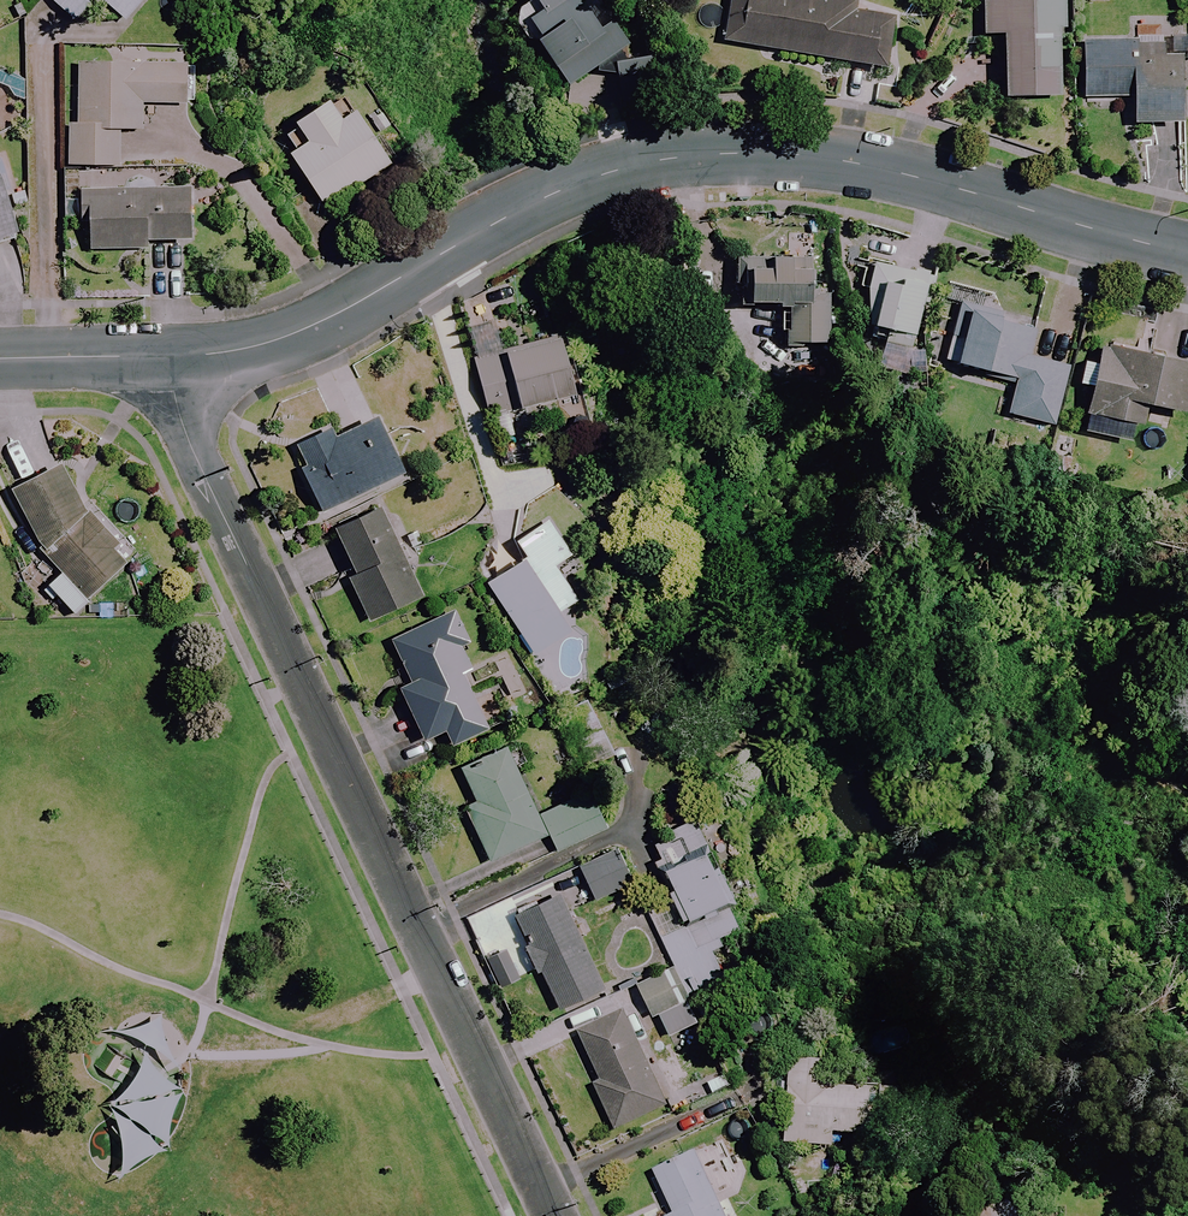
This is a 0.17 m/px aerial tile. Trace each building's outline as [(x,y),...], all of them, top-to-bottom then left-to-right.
[(73,22),(93,0),(48,0),(73,22)] [(123,21),(142,0),(99,0),(123,21)] [(537,40),(534,42),(565,89),(597,67),(598,75),(614,75),(619,106),(655,103),(650,58),(638,58),(641,49),(620,15),(596,29),(578,0),(532,0),(539,12),(525,21),(537,40)] [(849,0),(729,0),(722,42),(886,69),(895,18),(851,11),(853,1),(849,0)] [(1062,0),(981,0),(981,35),(1002,35),(1003,98),(1058,97),(1057,27),(1062,26),(1062,0)] [(1172,37),(1172,18),(1128,17),(1128,41),(1082,40),(1082,98),(1132,98),(1131,124),(1179,124),(1179,103),(1187,103),(1187,74),(1179,74),(1179,59),(1187,59),(1187,37),(1186,37),(1172,37)] [(186,63),(77,59),(75,123),(65,123),(65,165),(117,167),(118,131),(139,131),(140,104),(185,105),(186,63)] [(339,122),(327,103),(294,125),(306,143),(288,155),(323,208),(388,165),(353,112),(339,122)] [(15,231),(7,214),(28,204),(21,189),(4,197),(0,188),(0,237),(15,231)] [(152,190),(78,190),(78,225),(87,225),(87,250),(146,250),(146,242),(187,242),(188,190),(152,190)] [(737,306),(781,307),(780,342),(826,343),(827,292),(812,292),(813,260),(734,258),(733,285),(738,285),(737,306)] [(925,273),(869,261),(863,287),(866,324),(912,335),(925,273)] [(1000,308),(959,298),(943,362),(1015,379),(1006,415),(1051,426),(1066,367),(1026,357),(1032,331),(997,322),(1000,308)] [(570,396),(555,338),(472,360),(487,418),(570,396)] [(1133,424),(1140,426),(1145,406),(1185,414),(1187,400),(1187,364),(1099,346),(1095,366),(1082,363),(1077,385),(1090,388),(1080,435),(1129,445),(1133,424)] [(381,432),(374,417),(328,438),(324,429),(294,442),(303,462),(296,466),(318,515),(327,511),(374,490),(402,478),(381,432)] [(73,616),(123,567),(109,549),(115,543),(89,511),(84,514),(57,466),(10,493),(38,546),(35,550),(57,573),(45,586),(73,616)] [(376,620),(423,599),(380,504),(330,527),(352,575),(346,578),(367,624),(376,620)] [(569,556),(547,521),(512,544),(523,560),(494,579),(486,584),(532,655),(568,632),(556,613),(575,601),(553,567),(569,556)] [(465,641),(451,611),(389,640),(409,683),(397,688),(422,741),(443,731),(450,746),(486,730),(469,694),(497,680),(490,664),(468,674),(456,646),(465,641)] [(536,816),(505,747),(458,768),(474,802),(463,807),(487,861),(547,835),(554,852),(604,830),(588,793),(536,816)] [(742,924),(692,821),(647,843),(669,888),(666,890),(674,907),(645,922),(685,1004),(726,984),(710,952),(719,947),(714,938),(742,924)] [(633,884),(616,847),(576,865),(592,902),(633,884)] [(602,988),(557,896),(512,918),(557,1011),(602,988)] [(666,1038),(692,1024),(681,1002),(676,1005),(657,968),(631,982),(649,1017),(654,1015),(666,1038)] [(664,1108),(621,1013),(577,1033),(600,1083),(592,1087),(612,1132),(664,1108)] [(844,1085),(845,1063),(788,1060),(784,1145),(830,1148),(831,1135),(899,1138),(902,1088),(844,1085)] [(693,1153),(651,1172),(670,1215),(667,1215),(722,1215),(693,1153)]
